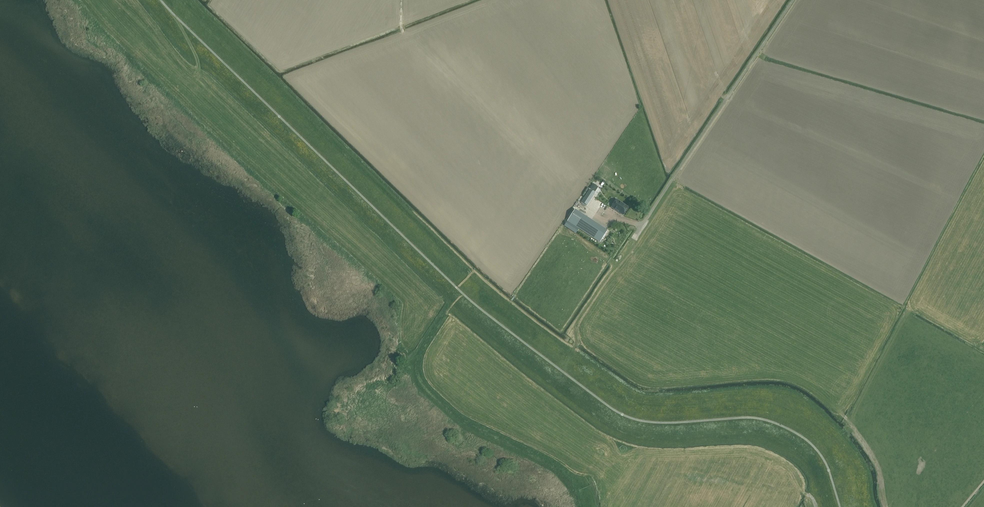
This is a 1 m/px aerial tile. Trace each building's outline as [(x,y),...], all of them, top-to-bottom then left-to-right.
[(586,204),(595,192),(590,188),(581,200),(586,204)] [(617,199),(611,207),(623,215),(628,207),(617,199)] [(606,230),(591,220),(575,210),(567,221),(584,231),(584,232),(599,241),(606,230)]
